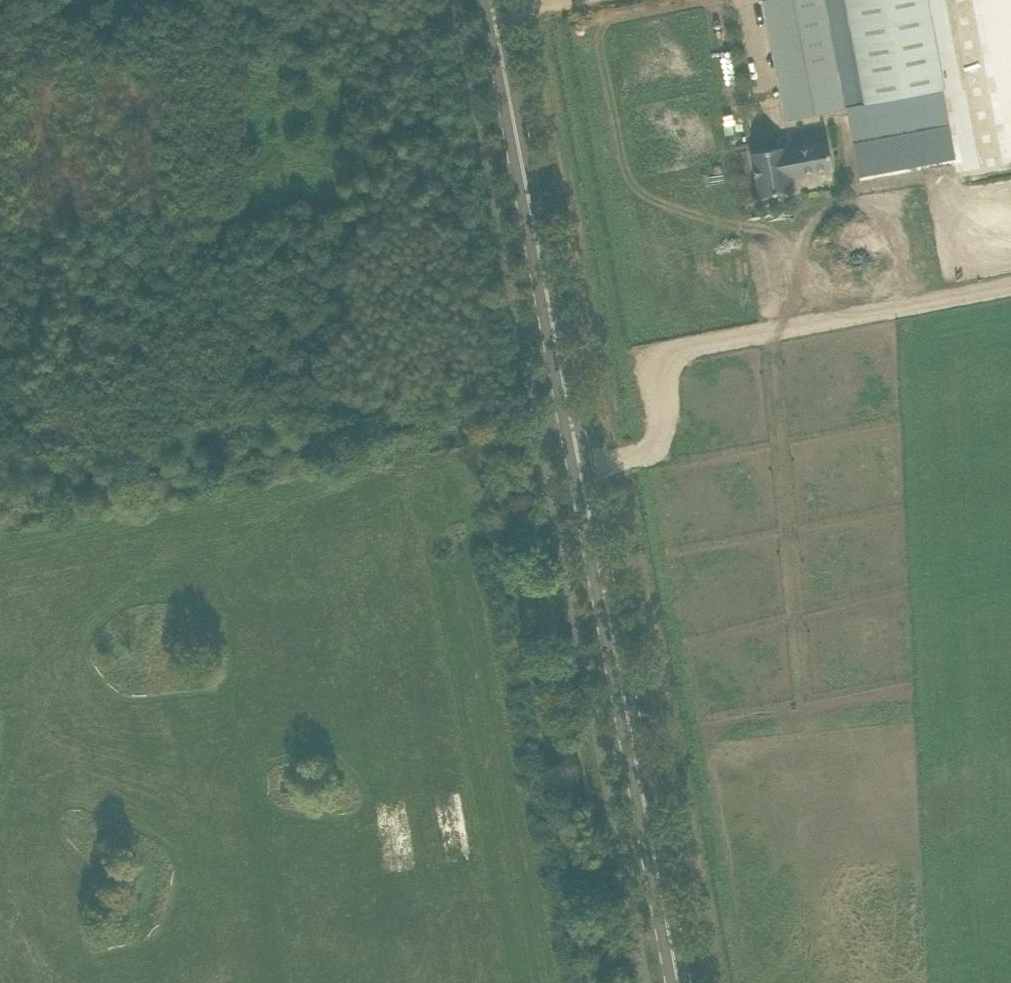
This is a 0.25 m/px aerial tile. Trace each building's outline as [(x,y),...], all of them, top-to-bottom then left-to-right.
[(824,0),(763,0),(785,118),(844,107),(824,0)] [(751,153),(759,196),(796,189),(794,177),(833,170),(827,139),(751,153)]
